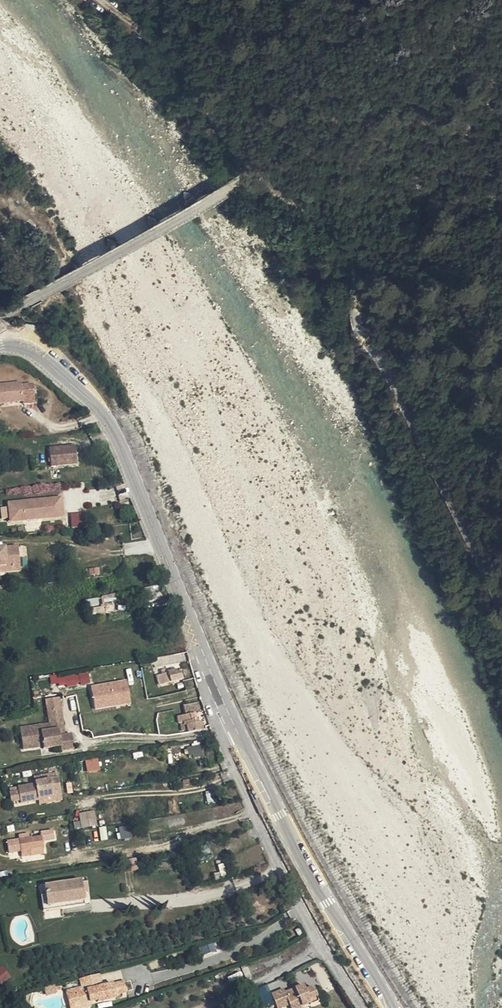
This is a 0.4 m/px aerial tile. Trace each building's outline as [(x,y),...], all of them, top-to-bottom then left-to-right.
[(1,407),(22,405),(23,395),(23,389),(22,381),(0,384),(0,410),(1,407)] [(23,395),(22,405),(37,402),(36,382),(22,381),(23,389),(23,395)] [(77,446),(51,449),(52,454),(77,451),(77,446)] [(77,451),(52,454),(53,467),(79,464),(77,451)] [(11,522),(50,518),(49,510),(64,508),(63,496),(9,502),(11,522)] [(65,516),(64,508),(49,510),(50,518),(65,516)] [(72,527),(87,525),(85,511),(70,513),(72,527)] [(8,563),(9,566),(22,565),(20,544),(7,545),(8,549),(2,550),(1,546),(0,546),(0,563),(8,563)] [(0,563),(0,572),(23,569),(22,565),(9,566),(8,563),(0,563)] [(171,680),(182,677),(180,669),(168,672),(171,680)] [(49,674),(50,686),(90,683),(89,671),(49,674)] [(158,684),(169,681),(166,671),(155,674),(158,684)] [(127,679),(91,685),(96,710),(133,702),(127,679)] [(58,710),(56,699),(42,702),(43,712),(58,710)] [(46,726),(54,725),(60,724),(58,710),(43,712),(46,726)] [(181,724),(196,721),(193,711),(179,714),(181,724)] [(181,724),(183,732),(197,729),(196,721),(181,724)] [(26,730),(27,736),(47,733),(46,726),(26,730)] [(19,731),(22,742),(28,741),(28,743),(42,740),(56,737),(55,731),(47,733),(27,736),(26,730),(19,731)] [(30,751),(39,749),(39,751),(57,748),(58,752),(69,750),(67,735),(62,736),(56,737),(42,740),(28,743),(30,751)] [(20,752),(30,751),(28,743),(22,744),(19,745),(20,752)] [(93,777),(91,767),(70,770),(72,781),(93,777)] [(39,782),(41,797),(41,799),(52,797),(51,791),(60,789),(58,779),(55,779),(54,773),(38,776),(39,782)] [(10,803),(18,801),(19,803),(36,800),(36,797),(41,797),(39,782),(33,783),(34,785),(16,789),(17,792),(8,794),(10,803)] [(60,789),(51,791),(52,797),(61,796),(60,789)] [(216,791),(208,792),(210,802),(218,801),(216,791)] [(42,804),(62,800),(61,796),(52,797),(41,799),(41,801),(42,804)] [(79,812),(82,828),(97,825),(95,810),(79,812)] [(131,825),(119,826),(120,838),(132,837),(131,825)] [(20,841),(22,852),(32,850),(45,848),(43,837),(20,841)] [(47,888),(48,896),(50,909),(87,903),(86,894),(84,883),(84,882),(47,888)] [(48,896),(42,897),(44,910),(49,909),(50,909),(48,896)] [(50,909),(49,909),(50,914),(88,908),(87,903),(50,909)] [(0,985),(11,976),(2,965),(0,966),(0,985)] [(103,971),(83,977),(85,986),(79,987),(81,996),(90,993),(91,996),(98,994),(98,995),(119,989),(119,988),(130,985),(128,976),(116,979),(115,977),(105,980),(103,971)] [(286,984),(274,988),(280,1003),(292,998),(294,1004),(305,999),(312,997),(313,999),(321,995),(316,984),(308,987),(305,980),(287,987),(286,984)] [(52,990),(59,989),(58,982),(50,984),(52,990)] [(78,984),(69,986),(74,1006),(82,1003),(81,996),(79,987),(78,984)] [(294,1004),(296,1007),(299,1007),(307,1005),(305,999),(294,1004)]
